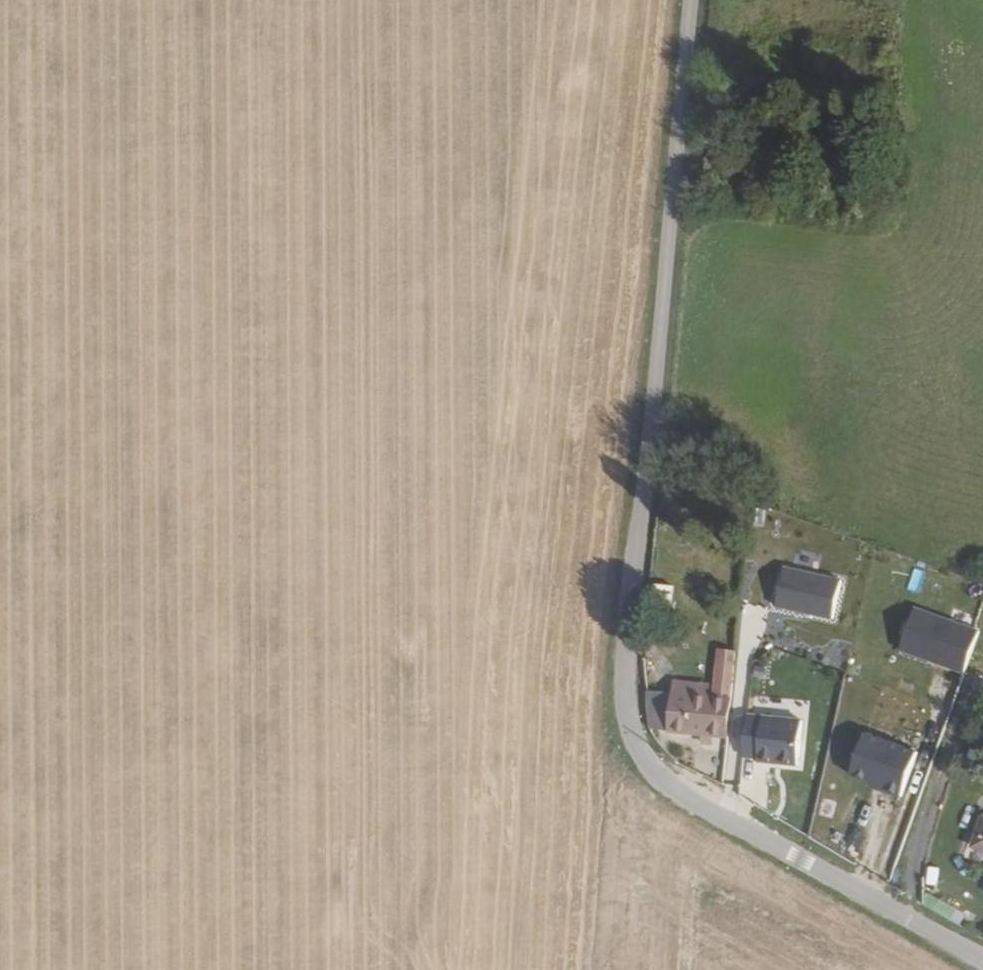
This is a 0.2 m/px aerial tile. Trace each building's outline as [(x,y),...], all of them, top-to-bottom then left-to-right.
[(778,605),(834,617),(842,580),(786,568),(778,605)] [(902,650),(968,672),(982,631),(915,609),(902,650)] [(653,731),(729,735),(736,652),(720,651),(717,683),(716,696),(678,692),(651,692),(653,731)] [(716,696),(717,683),(679,680),(678,692),(716,696)] [(749,717),(746,759),(761,760),(760,763),(800,766),(804,722),(749,717)] [(918,752),(866,734),(851,774),(886,786),(885,789),(902,795),(918,752)]
